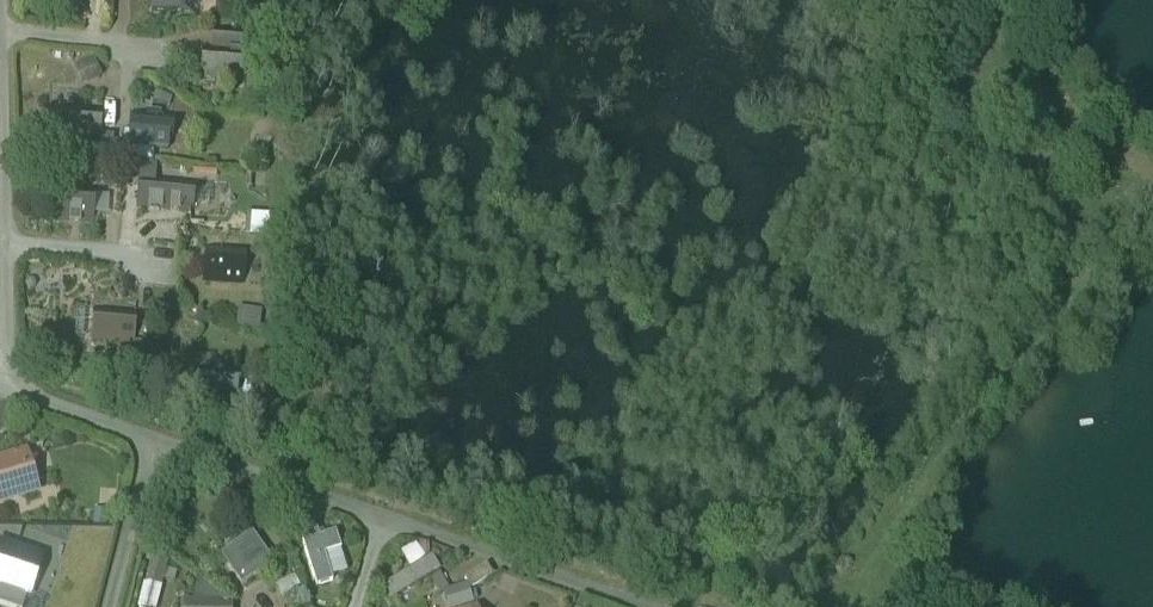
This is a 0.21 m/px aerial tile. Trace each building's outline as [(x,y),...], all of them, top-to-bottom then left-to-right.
[(60,8),(88,11),(89,0),(61,0),(60,8)] [(150,13),(198,16),(199,0),(152,0),(150,13)] [(255,33),(216,29),(214,49),(214,50),(245,53),(246,53),(253,54),(255,33)] [(245,53),(214,50),(214,49),(204,48),(202,81),(243,84),(245,59),(248,60),(248,57),(245,56),(246,53),(245,53)] [(103,114),(62,111),(60,137),(101,141),(103,114)] [(174,116),(132,113),(130,143),(172,146),(174,116)] [(195,185),(140,180),(137,208),(193,214),(195,185)] [(95,191),(55,189),(53,220),(93,223),(95,191)] [(246,251),(206,249),(204,280),(244,282),(246,251)] [(136,314),(94,311),(92,340),(134,343),(136,314)] [(239,371),(199,368),(197,400),(237,402),(239,371)] [(0,465),(0,505),(39,492),(28,457),(0,465)] [(320,539),(316,528),(299,534),(317,587),(333,582),(325,556),(320,539)] [(336,534),(320,539),(325,556),(342,550),(336,534)] [(252,535),(232,549),(238,559),(229,566),(242,586),(272,565),(252,535)] [(0,548),(0,606),(2,606),(24,606),(42,562),(0,548)] [(433,577),(416,552),(406,559),(423,584),(433,577)] [(166,564),(154,561),(148,583),(160,586),(166,564)] [(491,569),(468,584),(475,595),(498,580),(491,569)]
